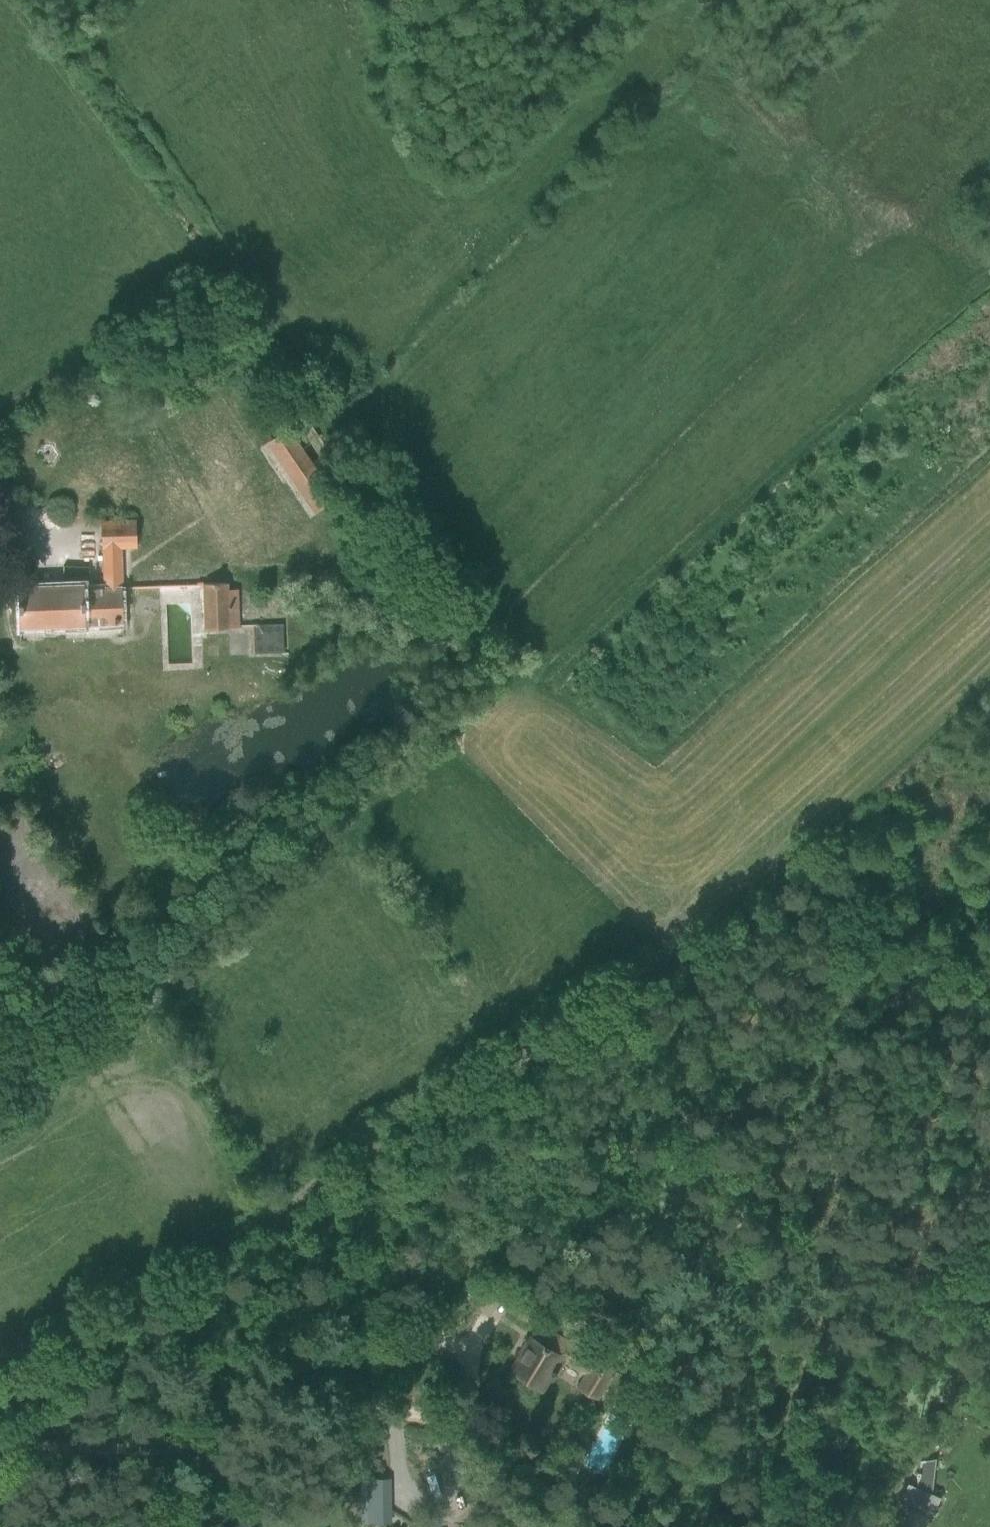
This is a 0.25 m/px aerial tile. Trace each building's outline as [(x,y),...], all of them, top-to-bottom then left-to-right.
[(309,418),(271,442),(314,508),(347,487),(344,483),(349,480),(309,418)] [(134,520),(101,521),(102,548),(104,548),(104,550),(134,549),(134,520)] [(204,629),(239,627),(238,589),(229,590),(228,582),(202,583),(204,629)] [(119,587),(105,588),(83,588),(83,584),(62,585),(42,586),(42,585),(18,586),(19,627),(39,626),(120,624),(119,587)] [(284,652),(283,624),(253,625),(254,654),(284,652)] [(519,1300),(511,1313),(539,1329),(546,1317),(519,1300)] [(597,1396),(614,1369),(571,1343),(554,1333),(545,1348),(531,1339),(512,1370),(531,1382),(529,1384),(541,1391),(552,1374),(555,1376),(556,1373),(551,1370),(559,1357),(587,1374),(580,1386),(597,1396)] [(937,1498),(931,1495),(935,1463),(920,1462),(920,1475),(916,1475),(916,1488),(909,1485),(903,1498),(932,1511),(937,1498)] [(391,1509),(361,1510),(361,1524),(391,1524),(391,1509)]
